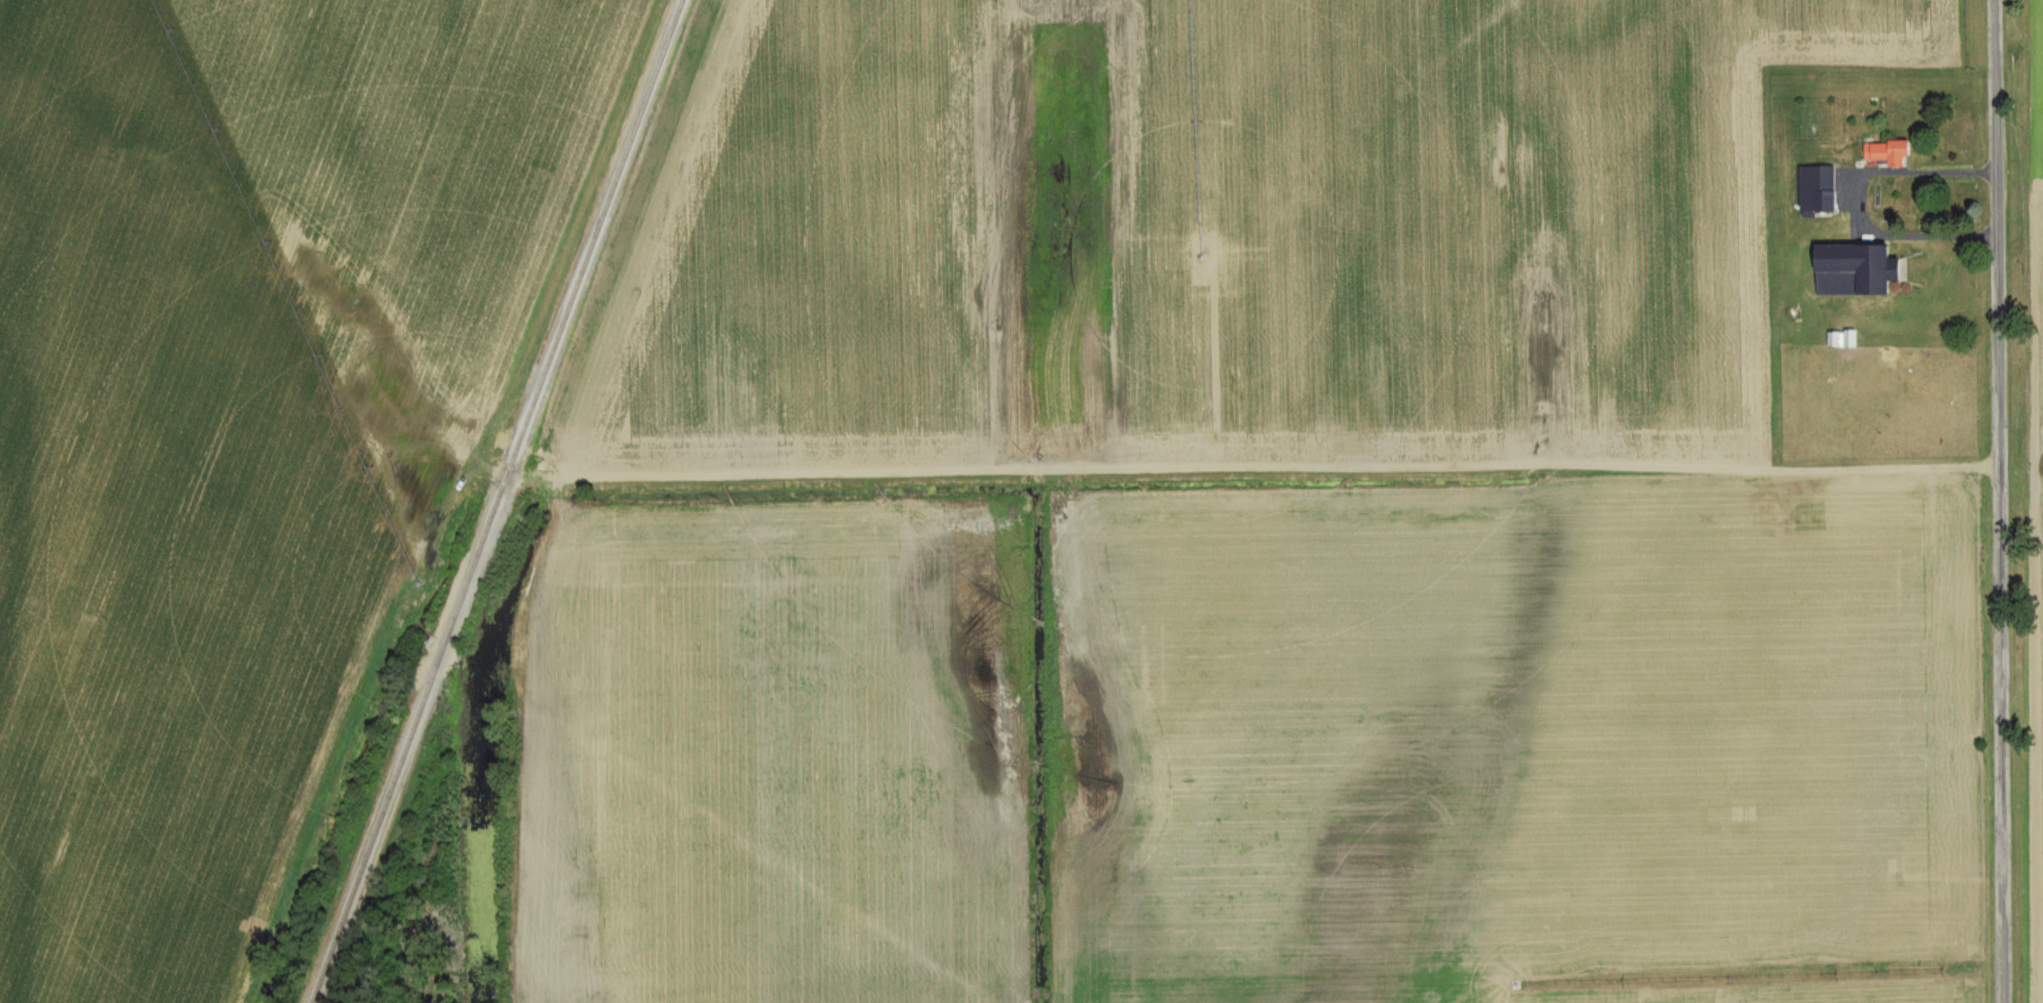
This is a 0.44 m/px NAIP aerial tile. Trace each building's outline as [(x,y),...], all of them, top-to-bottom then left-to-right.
[(1884,163),(1884,168),(1906,168),(1906,143),(1862,143),(1862,163),(1884,163)] [(1797,217),(1832,217),(1832,167),(1797,167),(1797,217)] [(1895,260),(1886,260),(1886,247),(1812,247),(1811,297),(1888,298),(1888,285),(1895,285),(1895,260)] [(1854,349),(1854,333),(1826,333),(1826,349),(1854,349)]
